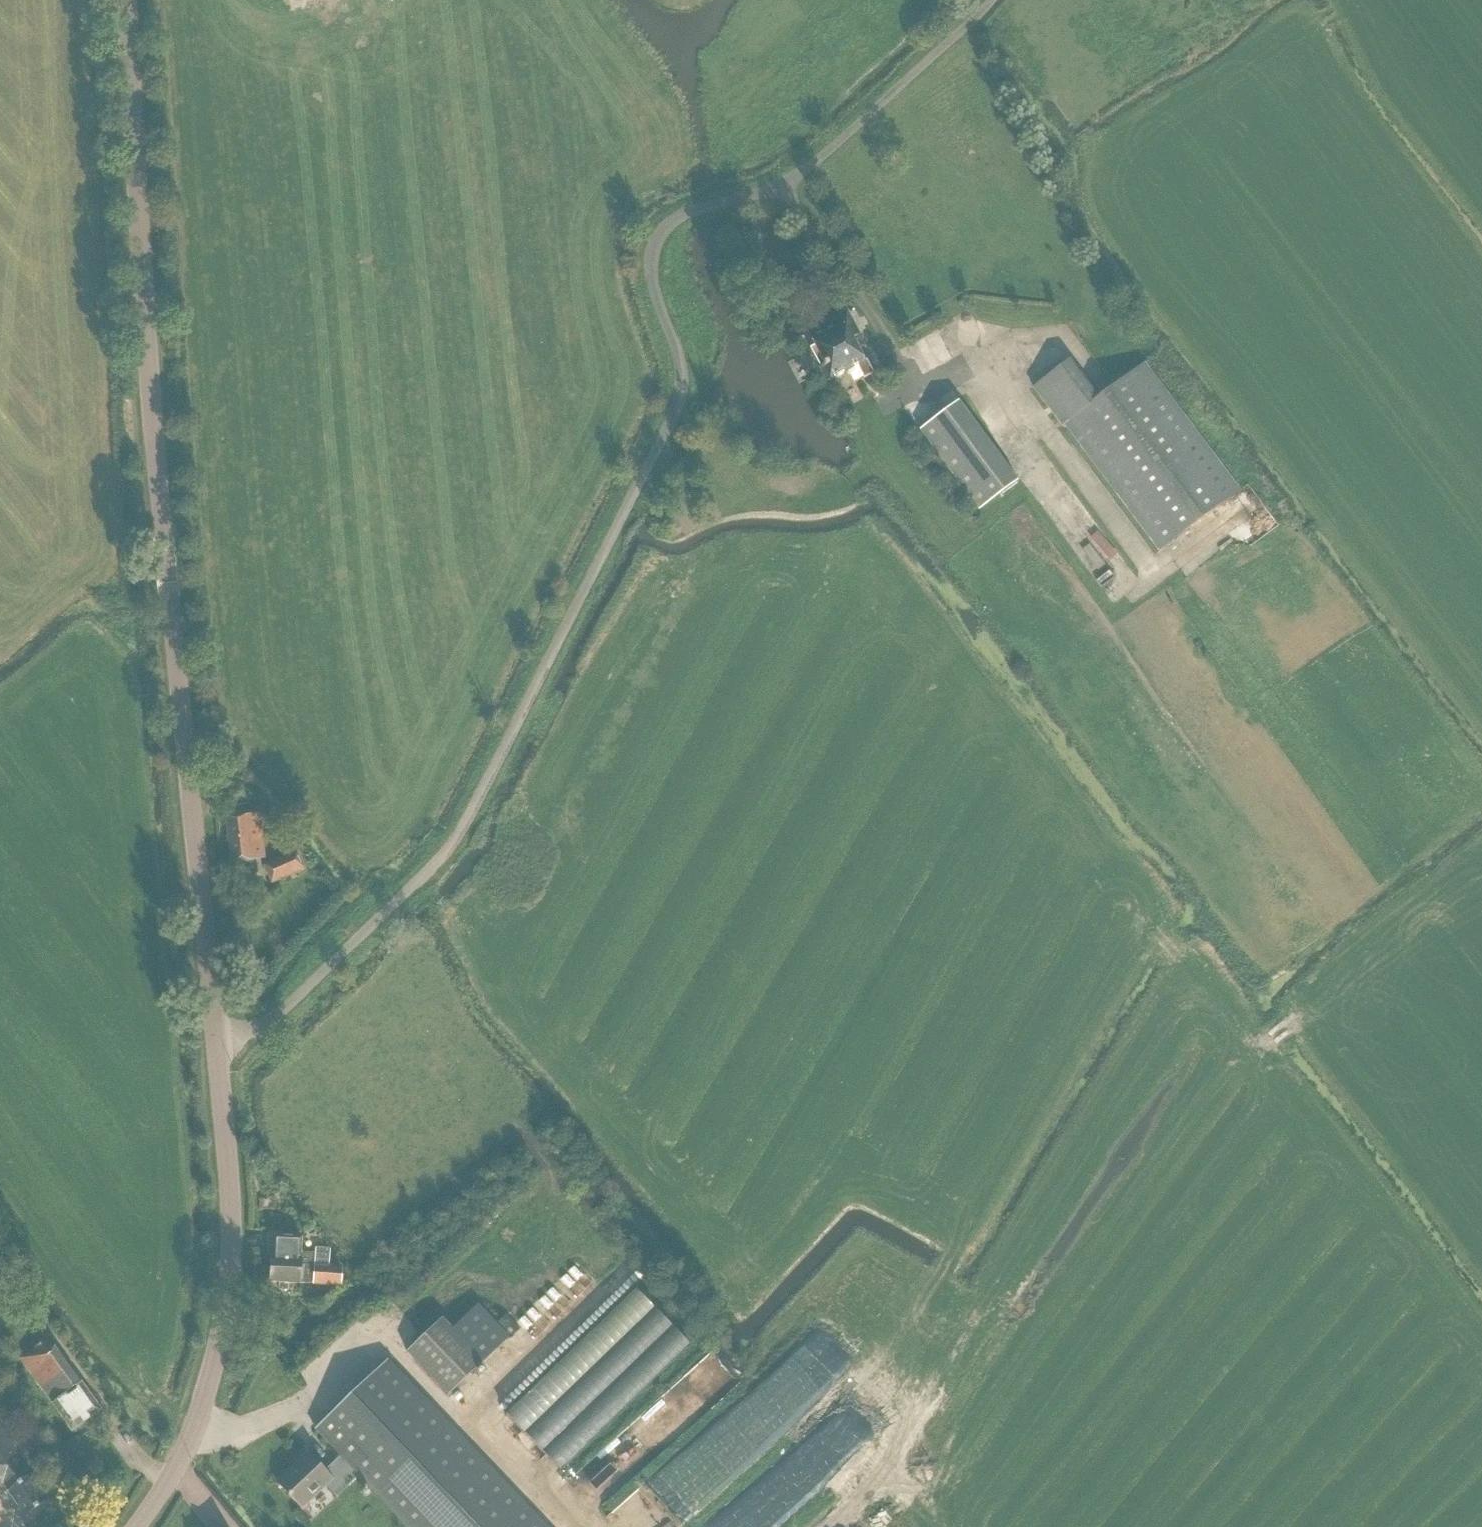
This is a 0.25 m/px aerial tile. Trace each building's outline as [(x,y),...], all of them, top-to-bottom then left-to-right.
[(863,362),(851,339),(858,335),(847,313),(808,334),(815,347),(810,349),(821,371),(824,369),(830,379),(827,381),(827,382),(857,366),(864,379),(874,374),(867,360),(863,362)] [(1096,399),(1068,361),(1032,388),(1061,426),(1064,425),(1158,551),(1238,491),(1144,364),(1096,399)] [(957,405),(919,433),(979,513),(1017,485),(957,405)] [(252,862),(264,860),(260,815),(248,816),(226,818),(230,865),(253,863),(252,862)] [(272,883),(304,869),(297,852),(265,866),(272,883)] [(309,1285),(311,1254),(300,1254),(301,1239),(273,1237),(272,1257),(271,1257),(269,1283),(299,1285),(299,1284),(309,1285)] [(341,1287),(342,1267),(328,1266),(329,1252),(314,1251),(311,1285),(341,1287)] [(505,1415),(560,1472),(690,1347),(636,1290),(518,1402),(505,1415)] [(448,1396),(483,1363),(441,1319),(406,1352),(448,1396)] [(80,1384),(47,1340),(20,1359),(72,1432),(101,1411),(81,1383),(80,1384)] [(716,1359),(701,1368),(718,1398),(733,1389),(716,1359)] [(389,1363),(317,1431),(341,1456),(324,1472),(308,1454),(277,1484),(301,1509),(325,1486),(336,1497),(359,1475),(408,1526),(545,1526),(389,1363)] [(482,1436),(492,1427),(518,1402),(485,1366),(448,1400),(482,1436)] [(21,1464),(24,1462),(0,1429),(0,1486),(2,1485),(26,1518),(48,1502),(21,1464)]
